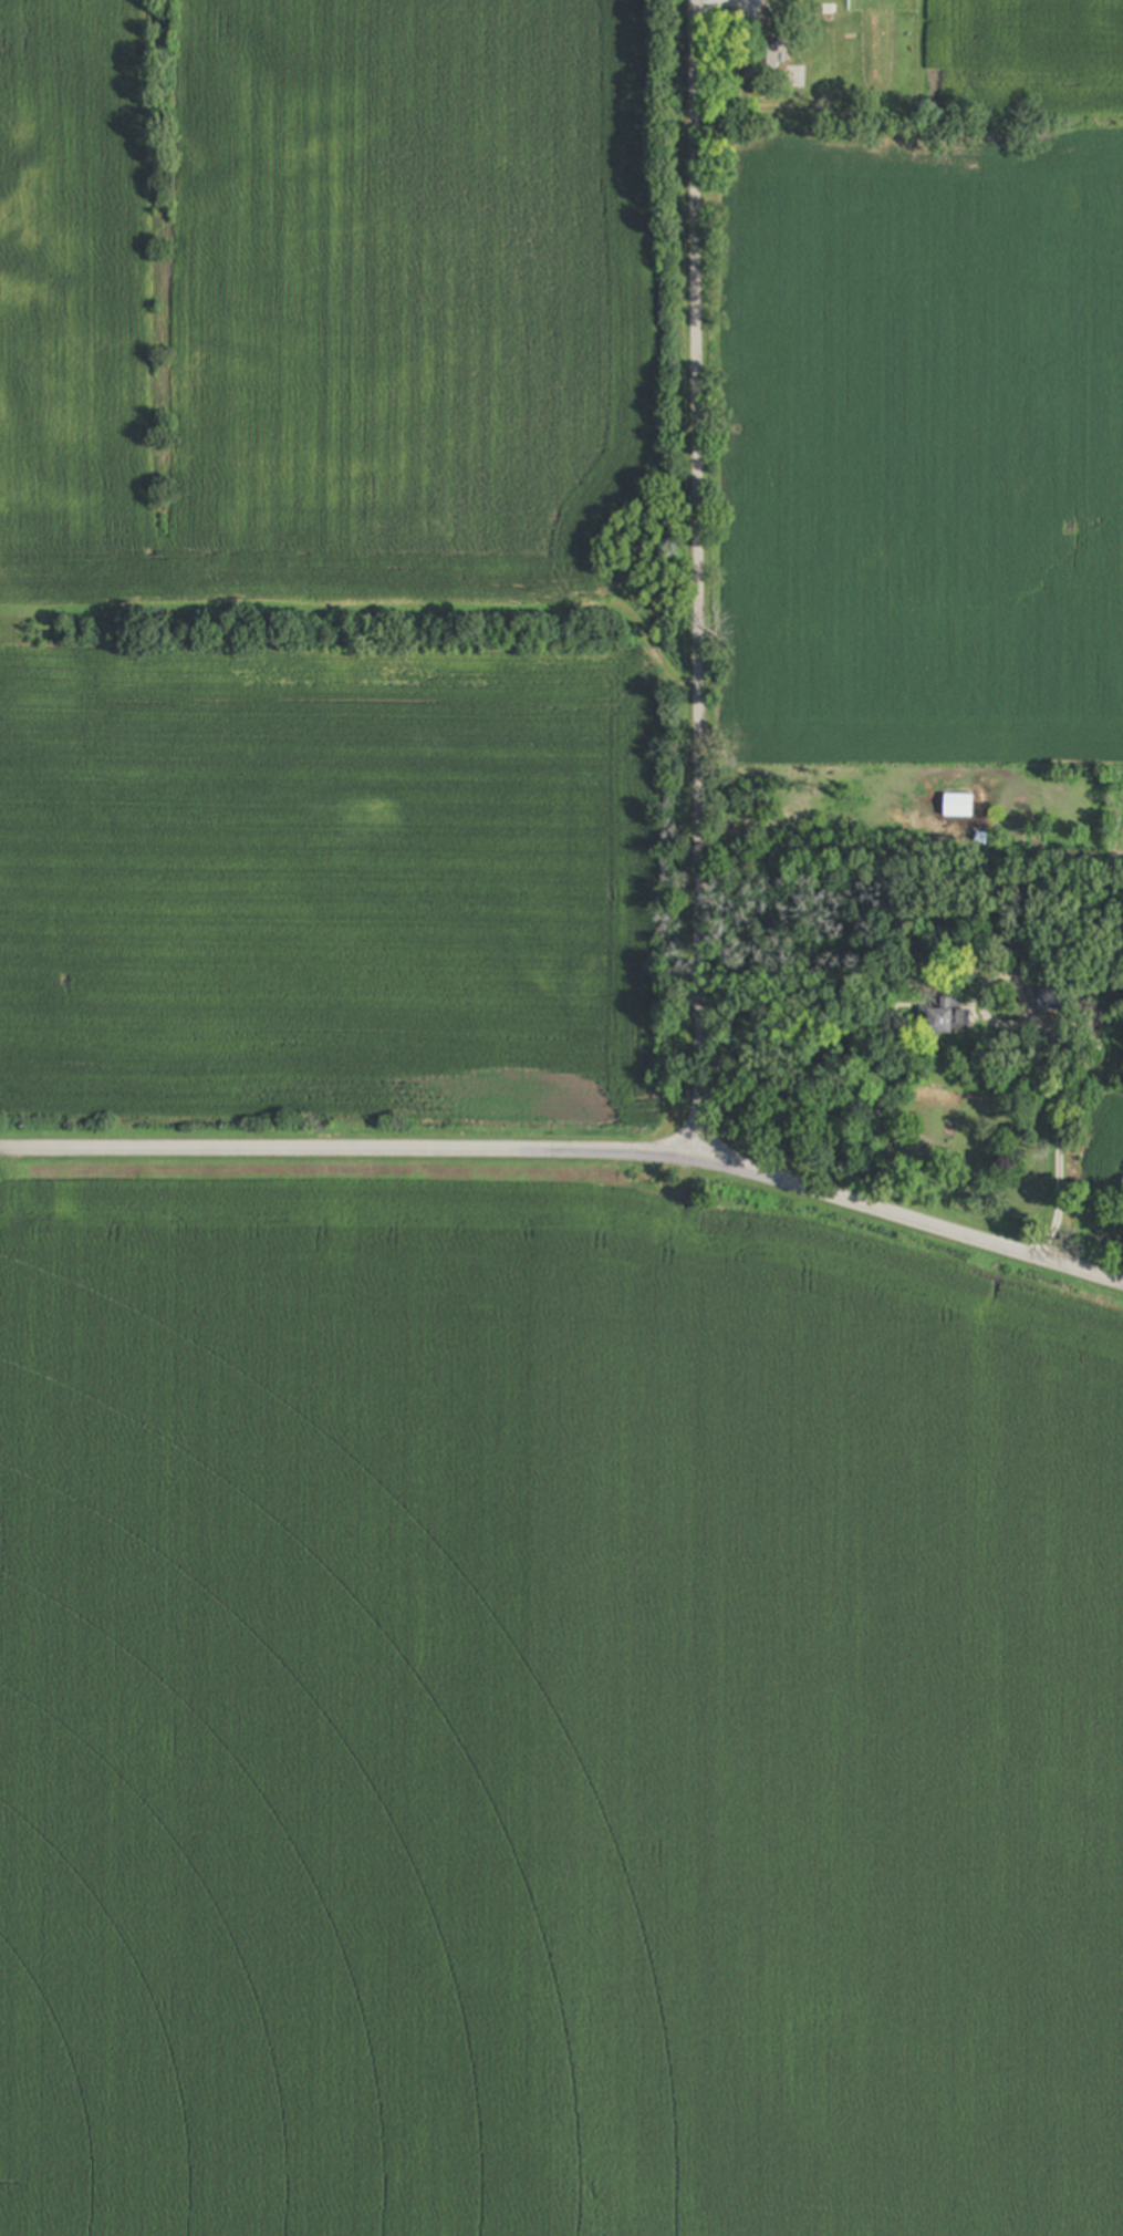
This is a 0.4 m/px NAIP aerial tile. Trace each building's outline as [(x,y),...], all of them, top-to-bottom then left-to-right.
[(787,74),(787,43),(756,43),(756,74),(787,74)] [(1075,989),(1042,989),(1042,1010),(1075,1010),(1075,989)] [(933,1034),(963,1034),(963,998),(933,998),(933,1034)]
